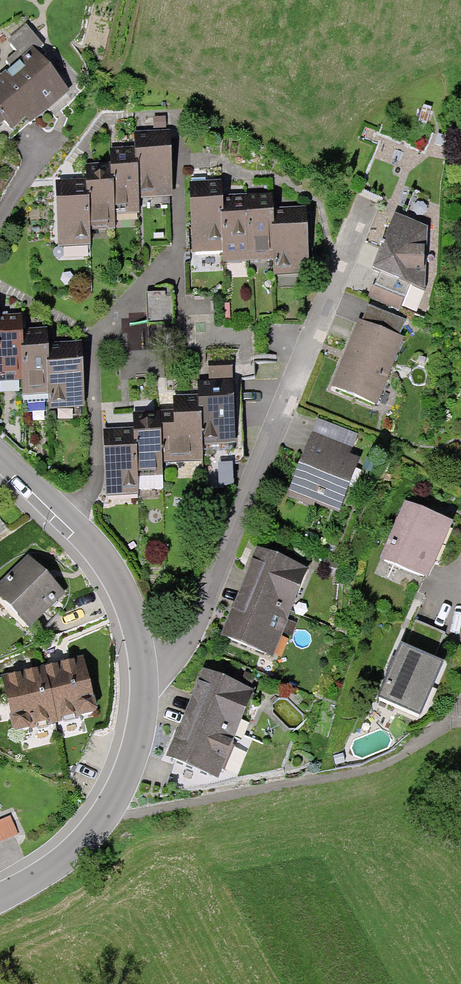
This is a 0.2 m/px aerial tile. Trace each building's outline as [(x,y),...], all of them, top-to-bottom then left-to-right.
[(0,84),(0,129),(11,141),(68,91),(33,53),(40,46),(25,27),(3,44),(21,66),(0,84)] [(67,191),(53,192),(56,251),(90,249),(89,227),(113,225),(113,214),(137,213),(136,199),(171,198),(168,143),(150,144),(130,145),(131,159),(119,160),(105,161),(106,173),(93,173),(80,174),(81,190),(67,191)] [(205,183),(189,184),(193,252),(225,250),(226,267),(272,263),(273,277),(311,274),(306,210),(289,211),(272,212),(271,195),(259,196),(241,197),(225,198),(223,181),(205,183)] [(415,295),(438,233),(396,217),(372,279),(415,295)] [(175,324),(173,291),(150,292),(152,325),(175,324)] [(22,380),(23,396),(50,395),(51,411),(85,408),(81,344),(63,346),(50,346),(49,333),(35,334),(22,335),(21,318),(8,318),(0,319),(0,381),(22,380)] [(402,335),(358,319),(332,388),(376,405),(402,335)] [(116,436),(102,437),(105,497),(136,495),(134,475),(160,473),(159,462),(200,460),(199,444),(234,442),(231,388),(213,389),(192,390),(193,404),(177,405),(158,406),(159,422),(143,423),(129,424),(130,436),(116,436)] [(309,432),(286,495),(339,514),(362,451),(309,432)] [(450,521),(404,503),(394,527),(379,560),(425,578),(450,521)] [(235,606),(222,638),(274,658),(310,566),(258,546),(247,573),(235,606)] [(0,587),(0,598),(32,629),(66,595),(29,558),(0,587)] [(391,664),(377,697),(421,716),(444,662),(435,658),(445,634),(415,622),(405,645),(401,643),(391,664)] [(22,674),(1,679),(14,731),(95,711),(82,658),(55,665),(22,674)] [(177,731),(167,754),(220,775),(254,688),(202,668),(190,696),(177,731)] [(0,821),(0,843),(19,835),(11,816),(0,821)]
